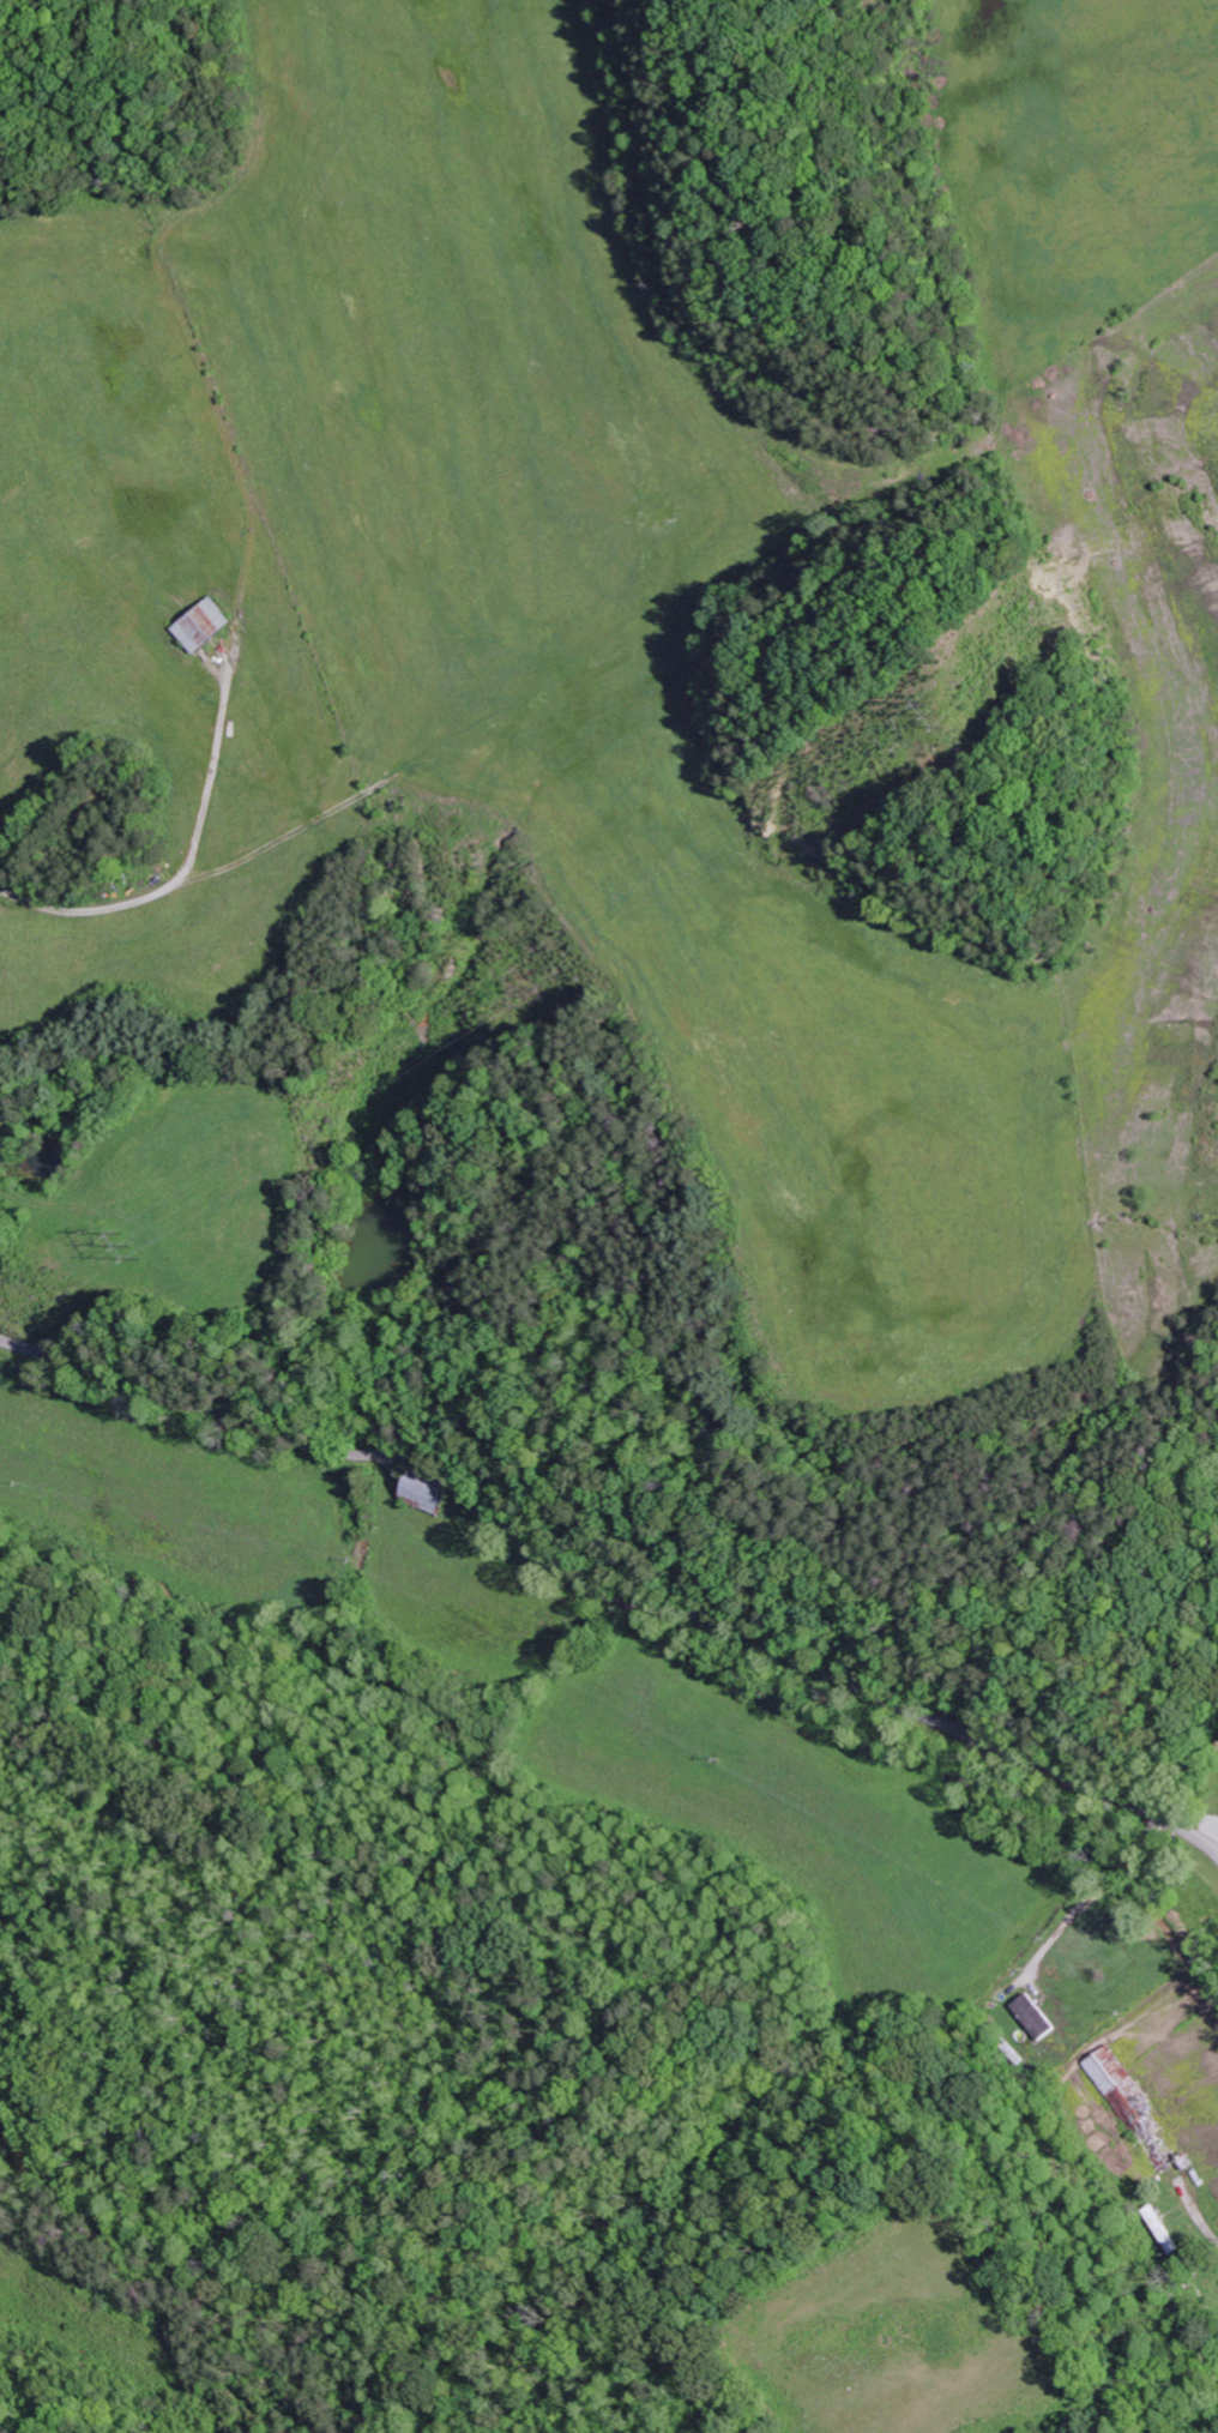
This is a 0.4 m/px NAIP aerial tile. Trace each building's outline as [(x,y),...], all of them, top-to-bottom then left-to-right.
[(170,628),(192,654),(231,620),(210,595),(170,628)] [(401,1500),(439,1515),(449,1489),(411,1474),(401,1500)] [(1054,2030),(1031,1992),(1012,2004),(1035,2042),(1054,2030)] [(1082,2063),(1159,2175),(1177,2162),(1183,2171),(1193,2164),(1110,2043),(1082,2063)]
